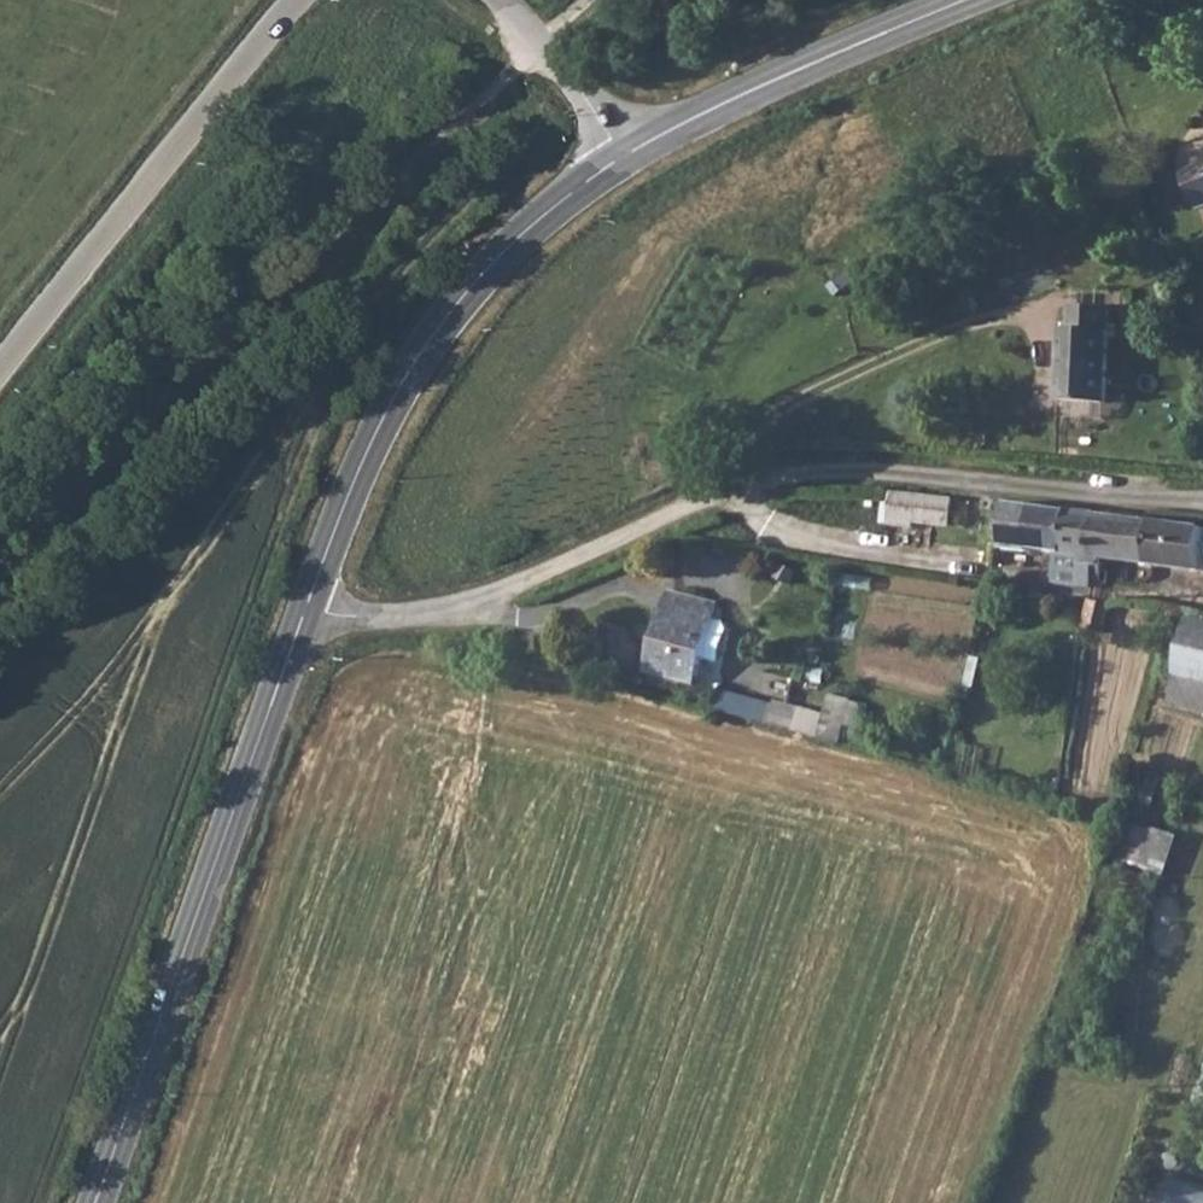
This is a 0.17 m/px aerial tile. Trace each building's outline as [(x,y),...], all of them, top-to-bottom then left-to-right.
[(1185,165),(1199,205),(1202,203),(1202,160),(1185,165)] [(1054,324),(1052,397),(1101,398),(1104,301),(1070,300),(1067,324),(1054,324)] [(1197,468),(1202,468),(1202,452),(1190,455),(1197,468)] [(917,487),(895,484),(891,513),(890,518),(914,522),(915,517),(913,516),(917,487)] [(953,522),(957,492),(917,487),(913,516),(915,517),(953,522)] [(1006,544),(1032,548),(1032,545),(1035,502),(1009,499),(1006,544)] [(1082,584),(1090,585),(1099,510),(1035,502),(1032,545),(1058,550),(1054,579),(1082,584)] [(1105,559),(1193,572),(1199,524),(1099,510),(1090,585),(1102,587),(1105,559)] [(1199,524),(1193,572),(1202,573),(1202,524),(1199,524)] [(1036,579),(1052,580),(1054,552),(1039,551),(1036,579)] [(717,606),(672,594),(652,676),(697,687),(704,660),(723,664),(730,632),(726,625),(713,622),(717,606)] [(1088,601),(1085,631),(1109,634),(1113,605),(1088,601)] [(1192,628),(1188,683),(1202,684),(1202,629),(1192,628)] [(722,712),(779,730),(786,707),(728,688),(722,712)] [(843,745),(856,699),(831,692),(817,737),(843,745)] [(779,730),(800,736),(808,713),(786,707),(779,730)] [(1109,858),(1168,869),(1175,832),(1116,821),(1109,858)] [(1193,1202),(1202,1202),(1202,1185),(1201,1184),(1193,1202)]
